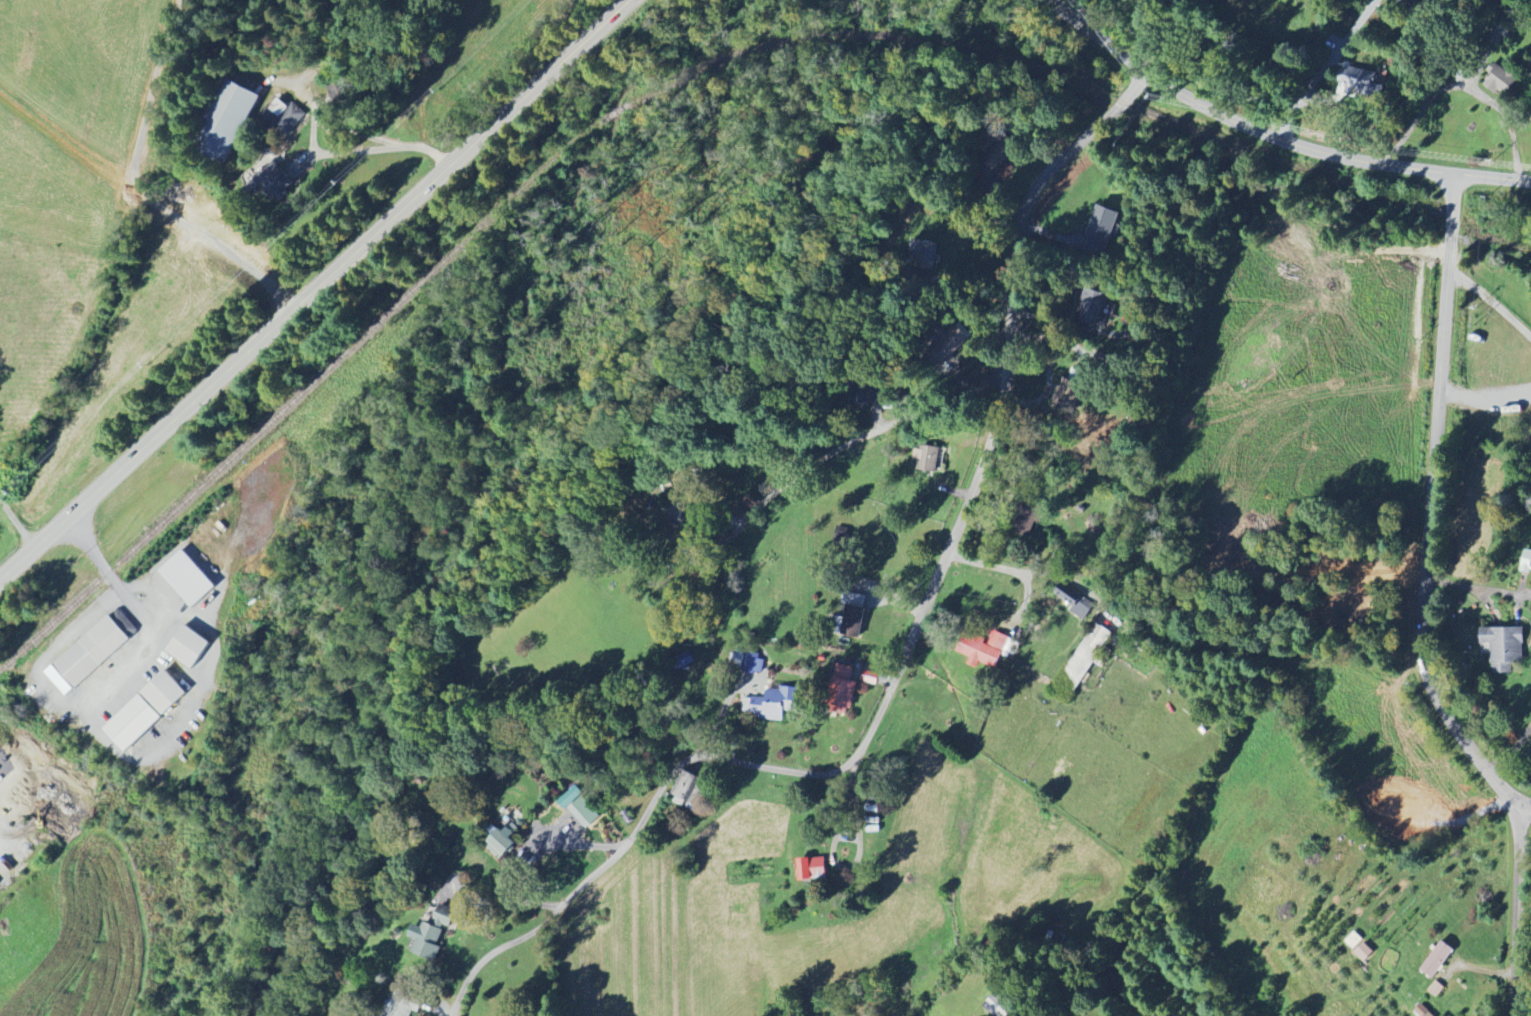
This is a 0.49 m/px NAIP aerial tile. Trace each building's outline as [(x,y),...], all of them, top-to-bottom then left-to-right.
[(1428,0),(1403,0),(1402,4),(1426,9),(1428,0)] [(1505,95),(1518,79),(1495,60),(1480,79),(1497,93),(1499,90),(1505,95)] [(1381,97),(1387,75),(1342,64),(1337,86),(1381,97)] [(259,95),(226,79),(195,142),(206,148),(202,155),(224,166),(259,95)] [(328,89),(333,107),(347,103),(342,85),(328,89)] [(252,175),(275,203),(295,186),(272,158),(252,175)] [(1104,256),(1120,213),(1098,205),(1082,248),(1104,256)] [(1076,320),(1106,327),(1114,295),(1084,288),(1076,320)] [(971,336),(957,321),(928,349),(942,363),(971,336)] [(1051,407),(1072,415),(1084,385),(1063,377),(1051,407)] [(917,470),(936,473),(940,450),(914,445),(912,459),(918,460),(917,470)] [(1520,571),(1529,574),(1530,569),(1530,551),(1525,549),(1520,571)] [(193,608),(215,586),(181,551),(158,572),(193,608)] [(1095,603),(1063,581),(1054,594),(1073,607),(1070,612),(1084,621),(1095,603)] [(842,635),(860,638),(867,596),(848,593),(842,635)] [(129,639),(108,615),(44,673),(66,697),(129,639)] [(1112,633),(1095,622),(1052,692),(1069,702),(1093,662),(1102,668),(1112,651),(1104,646),(1112,633)] [(165,651),(192,669),(210,643),(184,625),(165,651)] [(1480,629),(1480,646),(1491,646),(1491,674),(1512,674),(1512,665),(1524,665),(1523,628),(1480,629)] [(996,668),(1009,637),(994,631),(989,644),(963,634),(956,652),(970,657),(967,665),(977,668),(979,662),(996,668)] [(694,665),(690,653),(671,659),(675,672),(694,665)] [(757,662),(757,653),(750,653),(750,673),(762,674),(763,662),(757,662)] [(854,668),(837,663),(823,709),(847,716),(858,682),(850,680),(854,668)] [(187,693),(164,670),(140,694),(139,694),(102,730),(125,753),(187,693)] [(783,720),(783,711),(797,711),(798,688),(779,687),(779,690),(766,689),(765,699),(744,698),(743,718),(783,720)] [(669,800),(683,807),(697,776),(683,770),(669,800)] [(560,802),(585,830),(601,816),(576,788),(560,802)] [(515,844),(510,839),(519,829),(512,823),(502,833),(495,826),(487,833),(491,837),(485,843),(500,859),(515,844)] [(825,859),(798,859),(798,880),(825,880),(825,859)] [(434,923),(449,928),(464,883),(443,876),(429,918),(435,920),(434,923)] [(411,953),(435,963),(442,948),(437,946),(443,931),(423,922),(421,928),(413,925),(408,937),(416,941),(411,953)] [(1362,939),(1354,931),(1344,942),(1353,949),(1362,939)] [(1420,970),(1432,979),(1454,951),(1442,941),(1420,970)] [(1354,952),(1364,962),(1373,953),(1364,943),(1354,952)] [(1444,988),(1436,981),(1427,991),(1436,998),(1444,988)] [(416,1010),(419,1002),(391,991),(382,1015),(409,1015),(412,1008),(416,1010)] [(995,1015),(1010,1015),(1017,1008),(996,991),(983,1006),(995,1015)] [(1422,1004),(1415,1010),(1421,1015),(1433,1015),(1422,1004)]
